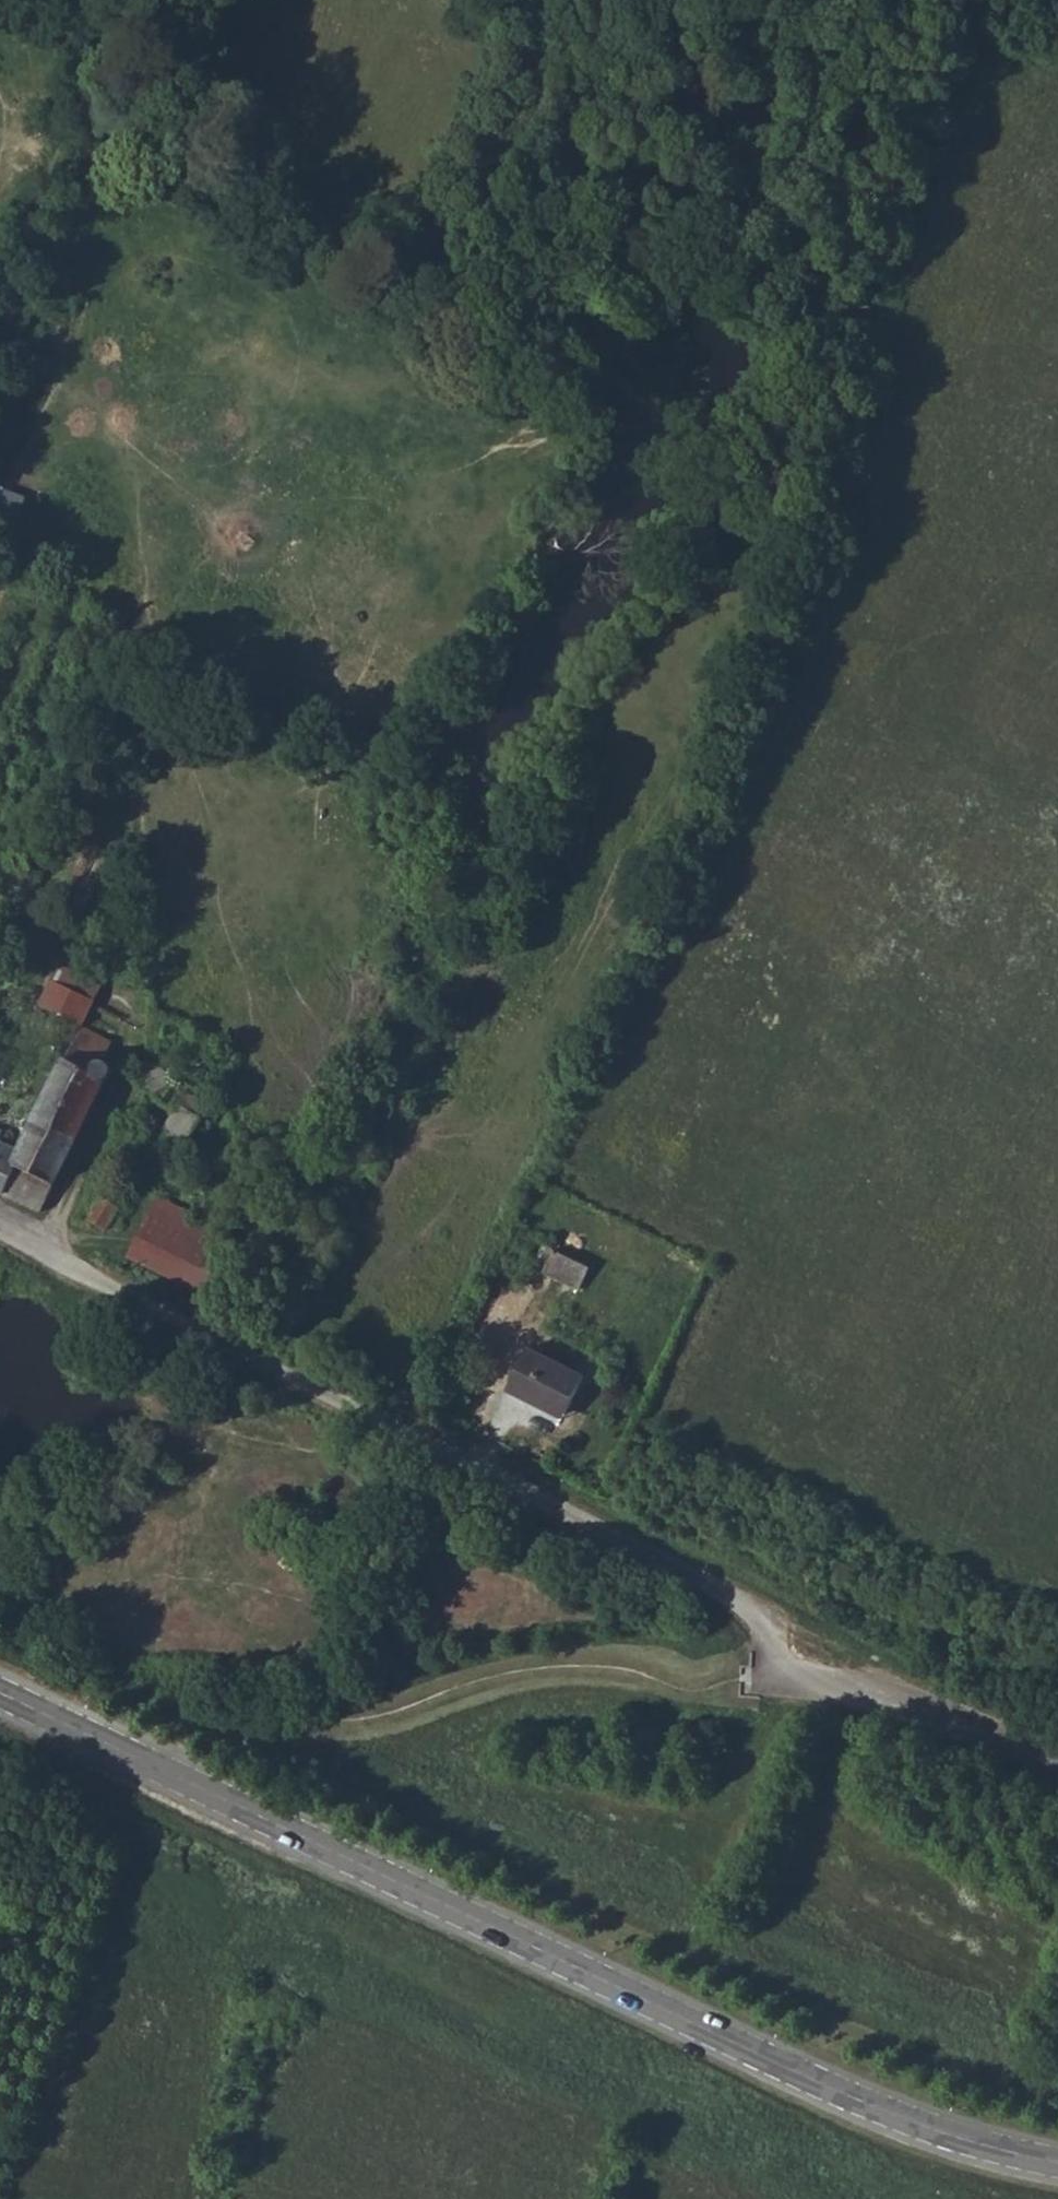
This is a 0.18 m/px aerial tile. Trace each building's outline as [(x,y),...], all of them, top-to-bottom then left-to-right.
[(83,1032),(103,991),(60,969),(41,1009),(83,1032)] [(83,1032),(68,1062),(64,1062),(21,1151),(0,1192),(0,1195),(42,1215),(102,1087),(107,1085),(111,1081),(113,1077),(106,1064),(115,1045),(83,1032)] [(165,1105),(175,1089),(178,1082),(147,1066),(134,1086),(165,1105)] [(162,1139),(185,1156),(210,1108),(184,1094),(162,1139)] [(21,1151),(0,1141),(3,1133),(0,1131),(0,1192),(21,1151)] [(130,1259),(203,1297),(233,1234),(166,1200),(158,1199),(130,1259)] [(102,1204),(89,1225),(106,1235),(119,1212),(102,1204)] [(554,1253),(546,1274),(580,1292),(590,1269),(554,1253)] [(527,1354),(507,1396),(563,1421),(582,1379),(527,1354)]
